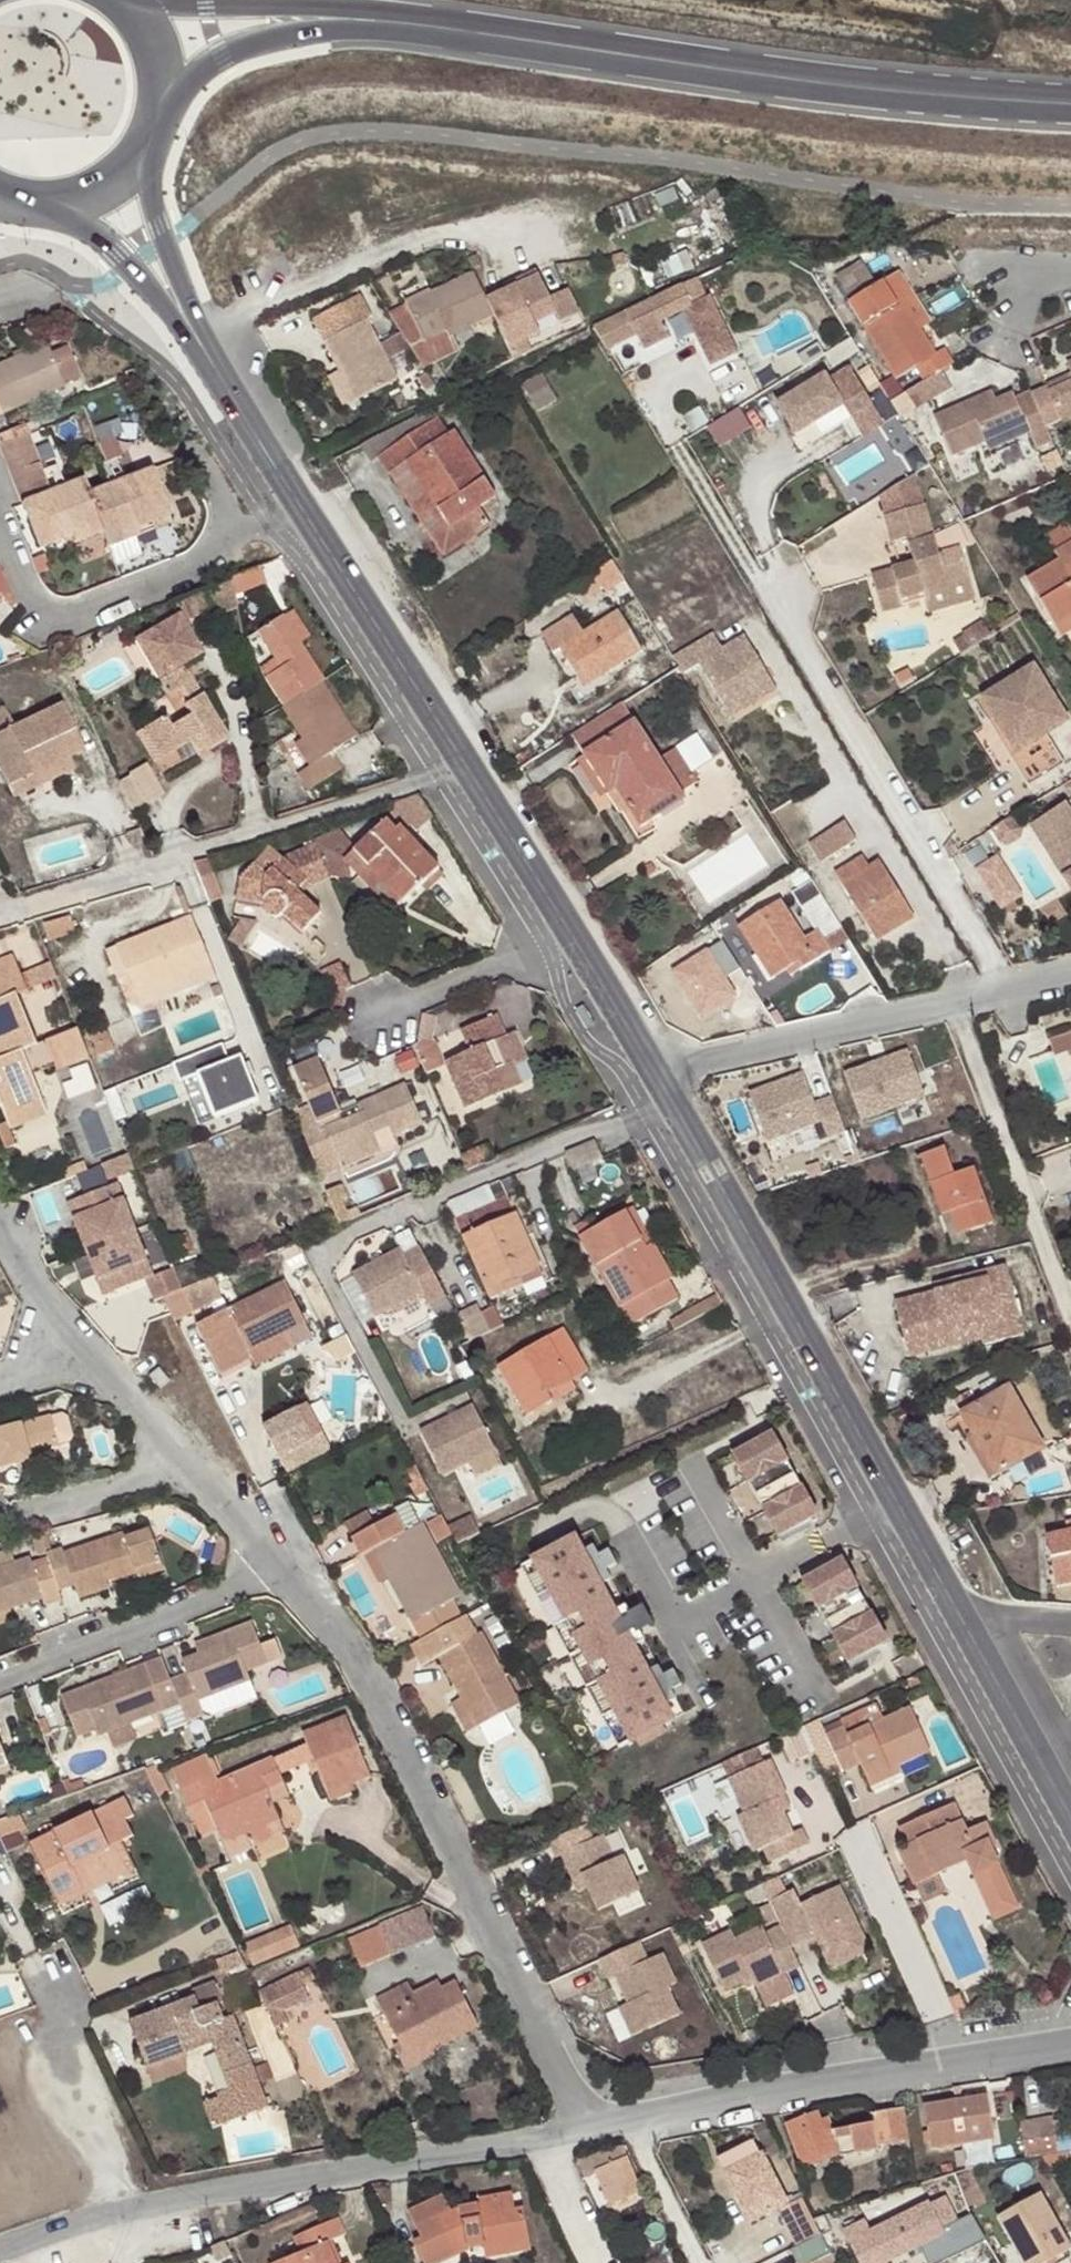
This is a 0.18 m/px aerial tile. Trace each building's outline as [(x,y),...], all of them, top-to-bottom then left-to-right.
[(846,285),(871,271),(864,258),(839,272),(846,285)] [(507,297),(490,305),(497,320),(510,350),(541,335),(536,325),(557,315),(562,326),(580,317),(569,294),(553,301),(539,274),(505,289),(507,297)] [(389,319),(423,371),(458,355),(451,341),(497,320),(490,305),(476,277),(389,319)] [(864,329),(899,307),(884,283),(849,305),(864,329)] [(694,307),(683,286),(597,328),(608,350),(637,335),(645,349),(669,337),(662,323),(685,311),(694,307)] [(309,314),(338,367),(354,398),(397,375),(364,316),(370,313),(356,289),(309,314)] [(903,304),(920,331),(931,324),(915,298),(903,304)] [(694,307),(685,311),(712,366),(737,354),(710,299),(694,307)] [(881,356),(920,331),(903,304),(899,307),(864,329),(881,356)] [(936,357),(920,331),(881,356),(897,382),(917,370),(925,384),(955,366),(946,351),(936,357)] [(64,388),(61,381),(78,375),(67,347),(50,354),(46,344),(0,363),(0,414),(64,388)] [(354,398),(338,367),(331,371),(347,402),(354,398)] [(825,376),(777,405),(792,430),(810,419),(814,425),(844,406),(863,436),(884,423),(850,368),(829,381),(825,376)] [(1035,394),(1051,427),(1065,421),(1067,426),(1070,425),(1070,382),(1055,390),(1052,385),(1035,394)] [(990,408),(1000,402),(995,393),(985,398),(990,408)] [(1051,427),(1035,394),(1021,401),(1018,394),(1000,402),(990,408),(985,398),(938,420),(955,459),(989,443),(993,452),(1033,434),(1040,449),(1057,441),(1051,427)] [(710,424),(720,442),(752,424),(741,406),(710,424)] [(379,458),(438,419),(433,412),(368,442),(379,458)] [(449,436),(438,419),(379,458),(391,477),(406,467),(450,529),(434,540),(443,556),(491,524),(480,510),(497,496),(454,434),(449,436)] [(810,419),(792,430),(796,436),(814,425),(810,419)] [(0,447),(27,436),(22,427),(0,436),(0,447)] [(27,436),(0,447),(42,547),(73,535),(102,525),(105,533),(107,539),(155,520),(169,515),(153,471),(89,493),(83,482),(53,494),(27,436)] [(391,477),(434,540),(450,529),(406,467),(391,477)] [(876,499),(880,513),(919,500),(912,477),(876,499)] [(919,500),(880,513),(888,542),(902,537),(911,561),(867,577),(881,614),(923,599),(921,593),(941,586),(940,582),(968,572),(958,545),(936,553),(919,500)] [(158,529),(155,520),(107,539),(110,547),(158,529)] [(102,525),(73,535),(76,544),(105,533),(102,525)] [(1070,619),(1070,543),(1057,552),(1061,559),(1029,579),(1058,627),(1070,619)] [(622,576),(613,560),(570,589),(581,604),(622,576)] [(270,581),(264,564),(234,577),(237,599),(246,596),(245,592),(270,581)] [(941,586),(921,593),(923,599),(928,612),(976,596),(968,572),(940,582),(941,586)] [(237,599),(234,577),(208,587),(218,613),(238,605),(237,599)] [(294,609),(284,614),(300,640),(310,635),(294,609)] [(604,663),(609,672),(641,651),(618,613),(583,634),(573,618),(543,635),(554,653),(561,649),(579,678),(604,663)] [(300,640),(284,614),(257,629),(281,668),(264,676),(302,739),(315,761),(305,768),(299,772),(308,789),(341,768),(330,752),(355,738),(323,685),(324,679),(300,640)] [(160,680),(186,665),(203,655),(182,617),(138,642),(160,680)] [(1058,627),(1064,636),(1070,632),(1070,619),(1058,627)] [(966,636),(974,648),(993,635),(984,621),(964,634),(966,636)] [(723,651),(713,635),(674,658),(684,675),(699,666),(726,712),(772,685),(745,639),(723,651)] [(956,642),(964,655),(974,648),(966,636),(956,642)] [(584,687),(609,672),(604,663),(579,678),(584,687)] [(1012,749),(1004,754),(1022,785),(1060,762),(1044,735),(1067,723),(1031,663),(977,693),(990,714),(1012,749)] [(214,746),(227,738),(186,665),(160,680),(167,695),(181,688),(188,703),(182,706),(188,716),(171,725),(167,716),(146,728),(163,758),(192,741),(206,733),(214,746)] [(726,712),(730,719),(777,692),(772,685),(726,712)] [(624,703),(572,735),(621,812),(628,808),(640,827),(659,816),(656,811),(681,795),(680,793),(698,782),(693,774),(677,749),(660,760),(652,765),(630,729),(637,724),(624,703)] [(11,791),(70,763),(88,754),(66,709),(17,731),(8,712),(0,716),(0,768),(11,791)] [(983,720),(1004,754),(1012,749),(990,714),(983,720)] [(652,765),(660,760),(637,724),(630,729),(652,765)] [(139,732),(155,762),(163,758),(146,728),(139,732)] [(192,741),(200,755),(214,746),(206,733),(192,741)] [(677,749),(693,774),(715,759),(699,735),(677,749)] [(315,761),(302,739),(293,745),(305,768),(315,761)] [(149,760),(117,778),(134,809),(166,792),(149,760)] [(70,763),(11,791),(17,804),(75,776),(70,763)] [(659,816),(684,800),(681,795),(656,811),(659,816)] [(1069,798),(1047,810),(1070,850),(1070,802),(1069,798)] [(1066,872),(1070,869),(1070,850),(1047,810),(1035,818),(1066,872)] [(1030,826),(1021,813),(999,827),(1008,841),(1016,843),(1028,835),(1030,826)] [(385,820),(353,850),(402,903),(420,887),(438,869),(399,827),(395,829),(385,820)] [(810,841),(822,861),(857,839),(846,820),(810,841)] [(257,865),(241,879),(239,898),(264,903),(263,908),(263,911),(265,914),(268,918),(274,918),(279,918),(282,916),(287,911),(307,930),(323,912),(301,889),(309,882),(312,885),(331,876),(316,843),(284,857),(266,874),(257,865)] [(402,903),(353,850),(343,859),(391,913),(402,903)] [(996,850),(973,867),(1003,907),(1026,890),(996,850)] [(209,855),(196,860),(210,898),(223,894),(209,855)] [(893,899),(900,893),(880,860),(869,867),(862,856),(836,871),(879,941),(908,923),(893,899)] [(446,879),(438,869),(420,887),(428,896),(446,879)] [(843,928),(813,880),(793,892),(818,930),(804,939),(779,901),(739,926),(771,978),(787,967),(797,962),(801,968),(830,949),(824,940),(843,928)] [(916,918),(900,893),(893,899),(908,923),(916,918)] [(74,917),(46,925),(51,941),(79,932),(74,917)] [(191,917),(118,947),(129,974),(136,989),(160,981),(162,985),(212,965),(191,917)] [(830,949),(850,938),(843,928),(824,940),(830,949)] [(129,974),(118,947),(108,951),(119,978),(129,974)] [(57,1037),(37,1043),(18,995),(30,990),(19,961),(0,968),(0,1080),(0,1081),(0,1104),(1,1103),(8,1120),(46,1106),(32,1071),(54,1063),(57,1069),(68,1066),(57,1037)] [(797,962),(787,967),(791,975),(801,968),(797,962)] [(216,975),(212,965),(162,985),(160,981),(136,989),(142,1005),(216,975)] [(348,991),(337,990),(333,1015),(343,1016),(348,991)] [(434,1016),(424,1014),(420,1037),(431,1038),(434,1016)] [(500,1017),(463,1030),(473,1051),(448,1063),(468,1108),(523,1083),(511,1061),(505,1063),(496,1042),(507,1036),(500,1017)] [(1052,1051),(1070,1044),(1070,1027),(1047,1036),(1052,1051)] [(88,1049),(80,1029),(57,1037),(68,1066),(92,1058),(88,1049)] [(93,1037),(101,1058),(115,1052),(108,1031),(93,1037)] [(225,1043),(175,1064),(183,1082),(200,1074),(219,1118),(263,1099),(244,1055),(232,1060),(225,1043)] [(907,1051),(844,1074),(860,1120),(924,1097),(907,1051)] [(423,1122),(408,1085),(342,1111),(321,1058),(295,1067),(310,1103),(320,1130),(325,1128),(340,1167),(381,1151),(373,1132),(390,1126),(393,1134),(423,1122)] [(70,1095),(101,1086),(92,1059),(61,1069),(70,1095)] [(804,1072),(749,1092),(765,1138),(821,1118),(828,1137),(844,1131),(832,1098),(816,1103),(804,1072)] [(295,1109),(321,1174),(340,1167),(325,1128),(320,1130),(310,1103),(295,1109)] [(381,1151),(397,1144),(393,1134),(390,1126),(373,1132),(381,1151)] [(601,1157),(594,1139),(564,1152),(572,1170),(601,1157)] [(951,1211),(957,1231),(992,1219),(973,1167),(953,1173),(944,1147),(920,1155),(941,1214),(951,1211)] [(129,1152),(101,1164),(107,1179),(135,1167),(129,1152)] [(117,1184),(79,1200),(84,1216),(74,1220),(98,1281),(109,1277),(115,1292),(147,1280),(154,1277),(136,1231),(117,1184)] [(343,1184),(327,1191),(340,1224),(361,1215),(358,1207),(348,1211),(345,1205),(350,1203),(343,1184)] [(493,1298),(517,1288),(514,1281),(541,1269),(509,1198),(459,1217),(493,1298)] [(74,1220),(84,1216),(79,1200),(68,1204),(74,1220)] [(634,1208),(627,1212),(647,1249),(656,1245),(634,1208)] [(959,1235),(957,1231),(951,1211),(941,1214),(950,1238),(959,1235)] [(647,1249),(627,1212),(583,1237),(631,1324),(679,1298),(671,1281),(675,1278),(656,1245),(647,1249)] [(403,1247),(356,1273),(379,1316),(425,1291),(432,1303),(449,1294),(422,1245),(407,1254),(403,1247)] [(1021,1335),(1004,1266),(948,1281),(950,1288),(935,1292),(894,1303),(905,1344),(979,1325),(982,1336),(984,1344),(1021,1335)] [(163,1279),(149,1285),(156,1301),(166,1297),(183,1290),(175,1269),(162,1274),(163,1279)] [(514,1281),(517,1288),(544,1277),(541,1269),(514,1281)] [(147,1280),(149,1285),(163,1279),(162,1274),(154,1277),(147,1280)] [(183,1290),(166,1297),(174,1314),(177,1320),(226,1299),(216,1276),(183,1290)] [(98,1281),(105,1296),(115,1292),(109,1277),(98,1281)] [(200,1325),(223,1373),(255,1358),(250,1350),(309,1322),(289,1281),(200,1325)] [(935,1292),(950,1288),(948,1281),(933,1285),(935,1292)] [(479,1303),(458,1312),(473,1338),(492,1329),(482,1309),(479,1303)] [(495,1303),(482,1309),(492,1329),(505,1323),(495,1303)] [(255,1358),(223,1373),(227,1381),(316,1339),(309,1322),(250,1350),(255,1358)] [(908,1355),(982,1336),(979,1325),(905,1344),(908,1355)] [(529,1414),(552,1401),(548,1394),(573,1379),(589,1370),(564,1327),(500,1365),(529,1414)] [(342,1359),(359,1350),(350,1333),(325,1347),(342,1359)] [(162,1369),(154,1377),(165,1391),(174,1381),(162,1369)] [(548,1394),(552,1401),(576,1388),(573,1379),(548,1394)] [(977,1433),(999,1472),(1044,1446),(1009,1385),(960,1412),(965,1419),(957,1423),(967,1440),(977,1433)] [(473,1401),(423,1429),(445,1473),(496,1444),(473,1401)] [(267,1426),(272,1437),(307,1418),(317,1436),(326,1432),(311,1403),(267,1426)] [(272,1437),(291,1472),(335,1448),(326,1432),(317,1436),(307,1418),(272,1437)] [(0,1435),(0,1472),(1,1472),(3,1474),(39,1465),(37,1458),(65,1450),(58,1419),(0,1435)] [(814,1512),(767,1431),(729,1453),(776,1534),(814,1512)] [(989,1477),(999,1472),(977,1433),(967,1440),(989,1477)] [(452,1523),(461,1541),(483,1530),(474,1512),(452,1523)] [(358,1538),(369,1556),(378,1551),(394,1580),(403,1575),(424,1615),(415,1620),(425,1641),(466,1618),(456,1599),(465,1595),(426,1525),(411,1533),(401,1514),(358,1538)] [(1053,1572),(1070,1568),(1070,1530),(1065,1531),(1045,1536),(1053,1572)] [(52,1556),(53,1560),(65,1594),(79,1589),(85,1603),(115,1592),(111,1579),(118,1577),(121,1586),(143,1579),(145,1583),(169,1574),(157,1536),(133,1543),(131,1538),(72,1556),(69,1552),(52,1556)] [(617,1709),(633,1739),(673,1718),(661,1695),(654,1681),(629,1635),(621,1620),(597,1574),(589,1560),(576,1536),(536,1558),(552,1587),(568,1618),(584,1648),(601,1679),(617,1709)] [(611,1548),(589,1560),(597,1574),(618,1563),(611,1548)] [(378,1551),(369,1556),(385,1585),(394,1580),(378,1551)] [(847,1659),(886,1637),(839,1555),(800,1577),(847,1659)] [(552,1587),(536,1558),(524,1564),(540,1594),(552,1587)] [(48,1602),(50,1609),(67,1603),(65,1594),(53,1560),(40,1566),(36,1561),(0,1574),(0,1618),(48,1602)] [(1053,1572),(1055,1584),(1070,1581),(1070,1568),(1053,1572)] [(403,1575),(394,1580),(415,1620),(424,1615),(403,1575)] [(568,1618),(552,1587),(540,1594),(556,1624),(568,1618)] [(643,1609),(621,1620),(629,1635),(651,1623),(643,1609)] [(471,1615),(466,1618),(425,1641),(424,1641),(434,1660),(445,1655),(468,1698),(483,1725),(524,1703),(487,1636),(483,1638),(471,1615)] [(584,1648),(568,1618),(556,1624),(572,1655),(584,1648)] [(186,1702),(192,1718),(209,1711),(203,1697),(255,1676),(252,1668),(272,1660),(255,1620),(218,1635),(222,1645),(202,1653),(187,1659),(191,1672),(175,1677),(186,1702)] [(222,1645),(218,1635),(198,1643),(202,1653),(222,1645)] [(434,1660),(424,1641),(415,1645),(426,1666),(434,1660)] [(901,1677),(927,1666),(915,1644),(890,1658),(901,1677)] [(601,1679),(584,1648),(572,1655),(588,1686),(601,1679)] [(175,1677),(167,1656),(65,1695),(81,1736),(99,1729),(103,1737),(186,1702),(175,1677)] [(675,1668),(654,1681),(661,1695),(683,1684),(675,1668)] [(617,1709),(601,1679),(588,1686),(604,1715),(617,1709)] [(471,1732),(483,1725),(468,1698),(455,1703),(471,1732)] [(897,1760),(930,1744),(910,1702),(847,1731),(843,1721),(827,1728),(844,1766),(860,1759),(868,1774),(897,1760)] [(803,1723),(809,1735),(827,1728),(843,1721),(837,1707),(803,1723)] [(633,1739),(617,1709),(604,1715),(620,1746),(633,1739)] [(302,1734),(307,1745),(314,1760),(328,1794),(352,1784),(372,1776),(345,1715),(302,1734)] [(827,1728),(809,1735),(826,1774),(844,1766),(827,1728)] [(15,1768),(0,1730),(0,1774),(15,1768)] [(798,1730),(782,1737),(793,1761),(810,1753),(798,1730)] [(723,1760),(729,1776),(765,1760),(758,1744),(723,1760)] [(307,1745),(275,1759),(281,1774),(314,1760),(307,1745)] [(765,1760),(729,1776),(743,1810),(737,1813),(753,1850),(763,1846),(768,1858),(808,1841),(801,1825),(791,1830),(781,1810),(775,1796),(783,1793),(785,1792),(771,1757),(765,1760)] [(181,1790),(195,1822),(211,1814),(217,1830),(230,1858),(254,1847),(247,1832),(280,1819),(274,1804),(269,1791),(285,1783),(281,1774),(275,1759),(207,1789),(204,1781),(181,1790)] [(897,1760),(868,1774),(872,1783),(901,1769),(897,1760)] [(269,1791),(274,1804),(291,1796),(285,1783),(269,1791)] [(352,1784),(328,1794),(332,1802),(356,1792),(352,1784)] [(775,1796),(781,1810),(789,1806),(783,1793),(775,1796)] [(953,1795),(946,1799),(953,1816),(961,1814),(953,1795)] [(125,1799),(31,1844),(57,1901),(83,1889),(80,1883),(130,1859),(123,1843),(134,1837),(126,1821),(133,1816),(125,1799)] [(897,1820),(905,1838),(910,1848),(901,1852),(914,1879),(966,1856),(991,1913),(1016,1901),(989,1843),(994,1840),(982,1816),(965,1823),(961,1814),(953,1816),(946,1799),(897,1820)] [(0,1821),(0,1836),(1,1839),(30,1830),(24,1813),(0,1821)] [(211,1814),(195,1822),(201,1836),(217,1830),(211,1814)] [(247,1832),(254,1847),(284,1831),(280,1819),(247,1832)] [(595,1837),(588,1822),(549,1840),(558,1857),(564,1854),(575,1877),(584,1874),(590,1886),(601,1908),(643,1890),(625,1853),(616,1857),(605,1832),(595,1837)] [(9,1855),(1,1839),(0,1836),(0,1859),(9,1855)] [(910,1848),(905,1838),(896,1843),(901,1852),(910,1848)] [(584,1874),(575,1877),(581,1890),(590,1886),(584,1874)] [(774,1876),(759,1883),(767,1899),(783,1893),(774,1876)] [(792,1889),(783,1893),(767,1899),(779,1924),(790,1944),(807,1936),(814,1932),(819,1943),(832,1969),(870,1952),(838,1887),(800,1904),(792,1889)] [(424,1908),(381,1925),(392,1955),(435,1937),(424,1908)] [(255,1964),(304,1943),(295,1920),(245,1941),(255,1964)] [(750,1974),(753,1981),(754,1985),(785,1971),(799,1963),(790,1944),(779,1924),(765,1931),(762,1923),(733,1935),(729,1926),(698,1938),(720,1985),(740,1978),(750,1974)] [(814,1932),(807,1936),(812,1947),(819,1943),(814,1932)] [(606,1978),(614,1974),(630,2002),(622,2006),(636,2033),(684,2011),(670,1986),(677,1982),(678,1979),(662,1953),(647,1959),(637,1941),(597,1960),(606,1978)] [(237,1951),(216,1960),(220,1972),(243,1964),(237,1951)] [(312,1967),(261,1985),(271,2014),(323,1995),(312,1967)] [(742,1985),(753,1981),(750,1974),(740,1978),(742,1985)] [(918,1987),(930,2019),(956,2009),(944,1978),(918,1987)] [(405,2068),(435,2052),(429,2045),(476,2019),(456,1980),(418,2000),(409,1981),(378,1998),(401,2044),(395,2047),(405,2068)] [(212,1992),(195,1998),(200,2009),(216,2003),(212,1992)] [(200,2009),(195,1998),(131,2021),(147,2065),(186,2052),(185,2045),(209,2037),(232,2093),(203,2103),(212,2126),(266,2107),(231,2016),(222,2019),(216,2003),(200,2009)] [(429,2045),(435,2052),(481,2027),(476,2019),(429,2045)] [(988,2096),(958,2100),(965,2143),(994,2138),(988,2096)] [(958,2100),(926,2105),(932,2148),(965,2143),(958,2100)] [(911,2140),(907,2107),(872,2112),(873,2122),(833,2128),(829,2117),(822,2119),(819,2111),(785,2123),(801,2161),(840,2147),(843,2153),(878,2147),(877,2142),(911,2140)] [(1040,2155),(1059,2152),(1055,2128),(1023,2132),(1026,2157),(1040,2155)] [(780,2208),(789,2203),(756,2139),(722,2157),(729,2171),(726,2173),(751,2223),(780,2208)] [(578,2156),(582,2181),(595,2175),(609,2205),(641,2190),(622,2145),(578,2156)] [(729,2171),(722,2157),(719,2158),(726,2173),(729,2171)] [(945,2199),(880,2232),(895,2261),(921,2247),(929,2262),(973,2262),(991,2254),(956,2186),(945,2189),(945,2199)] [(509,2193),(503,2194),(506,2211),(514,2207),(509,2193)] [(1040,2193),(998,2215),(1024,2262),(1043,2262),(1070,2248),(1040,2193)] [(482,2248),(528,2237),(521,2207),(514,2207),(506,2211),(503,2194),(484,2199),(483,2205),(460,2210),(452,2214),(443,2197),(408,2212),(421,2241),(414,2244),(423,2262),(438,2262),(469,2249),(467,2246),(482,2243),(482,2248)] [(789,2203),(780,2208),(799,2245),(820,2234),(801,2198),(789,2203)] [(326,2245),(344,2237),(336,2219),(293,2238),(300,2253),(277,2262),(334,2262),(326,2245)] [(799,2245),(808,2262),(814,2262),(830,2255),(820,2234),(799,2245)] [(528,2237),(482,2248),(484,2258),(530,2248),(528,2237)] [(235,2254),(228,2239),(212,2244),(219,2261),(235,2254)]
